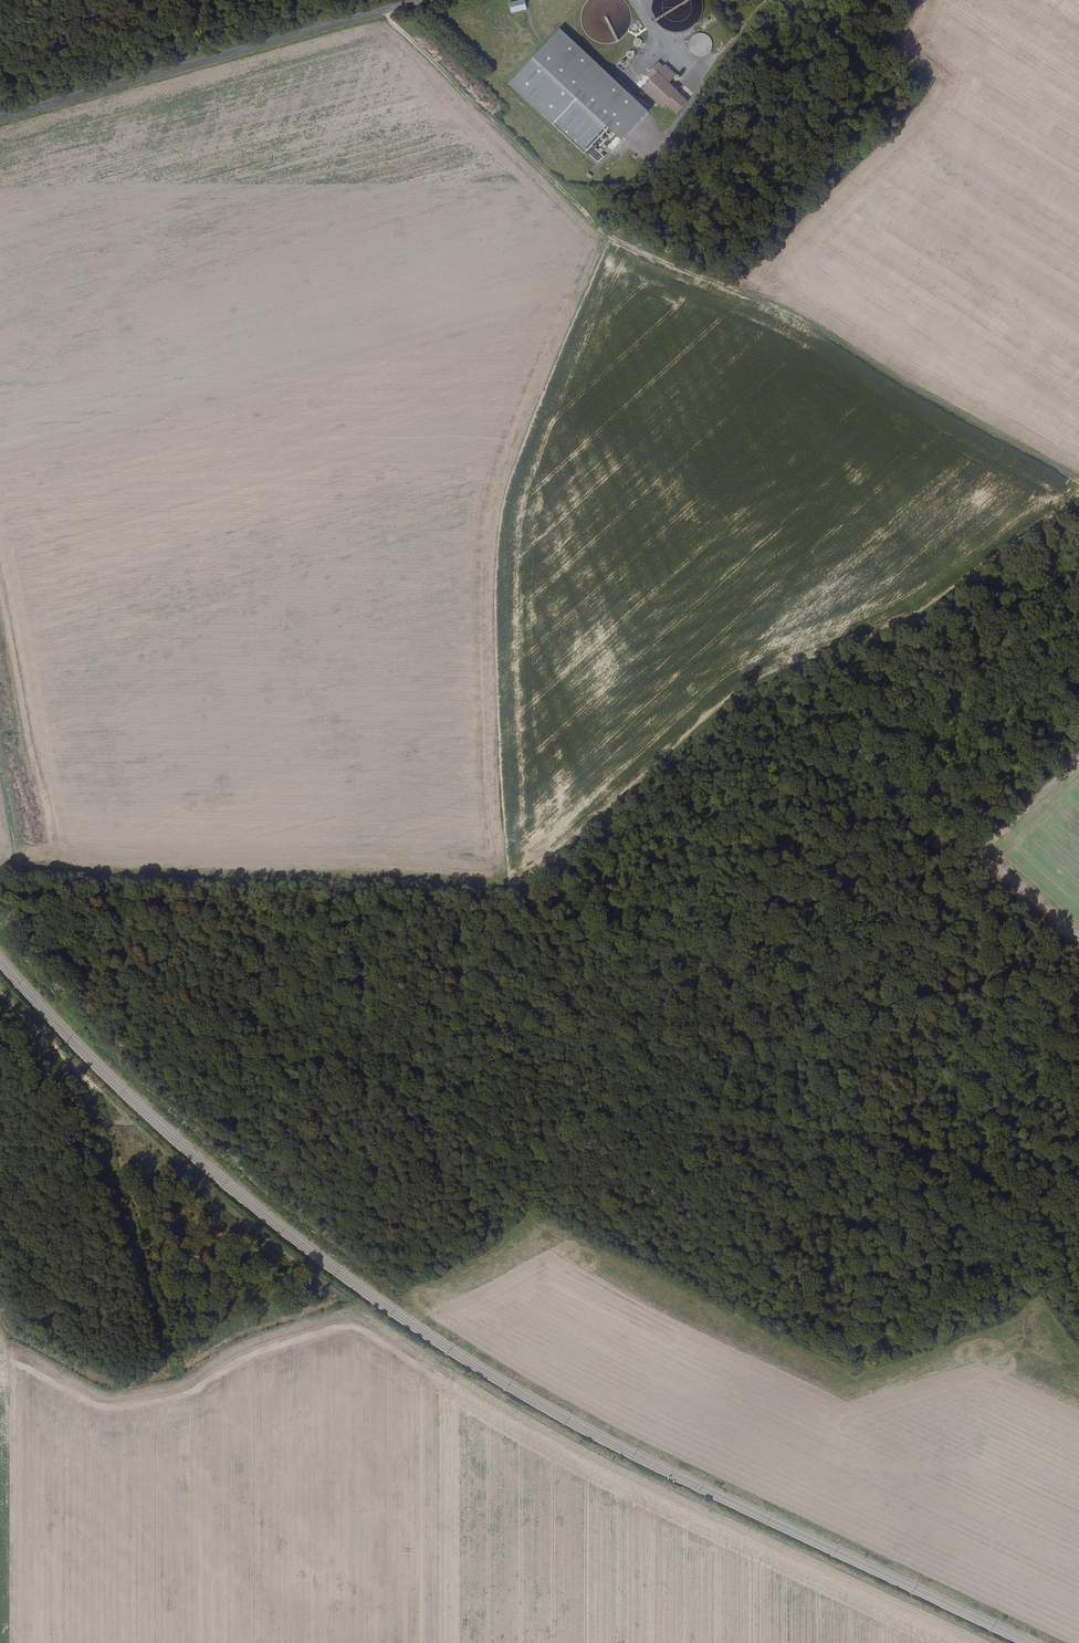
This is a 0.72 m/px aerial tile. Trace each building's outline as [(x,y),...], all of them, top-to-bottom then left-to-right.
[(509,3),(511,13),(527,9),(525,0),(522,0),(509,3)] [(559,29),(510,83),(585,154),(587,152),(599,163),(605,156),(594,146),(609,129),(623,140),(649,112),(559,29)] [(634,38),(633,45),(640,46),(642,39),(634,38)] [(631,60),(636,53),(629,49),(624,56),(631,60)] [(650,73),(654,79),(644,87),(661,109),(665,106),(674,117),(687,107),(679,96),(679,95),(674,89),(679,85),(676,82),(680,79),(670,67),(667,69),(663,64),(650,73)] [(612,150),(621,139),(616,135),(607,146),(612,150)]
